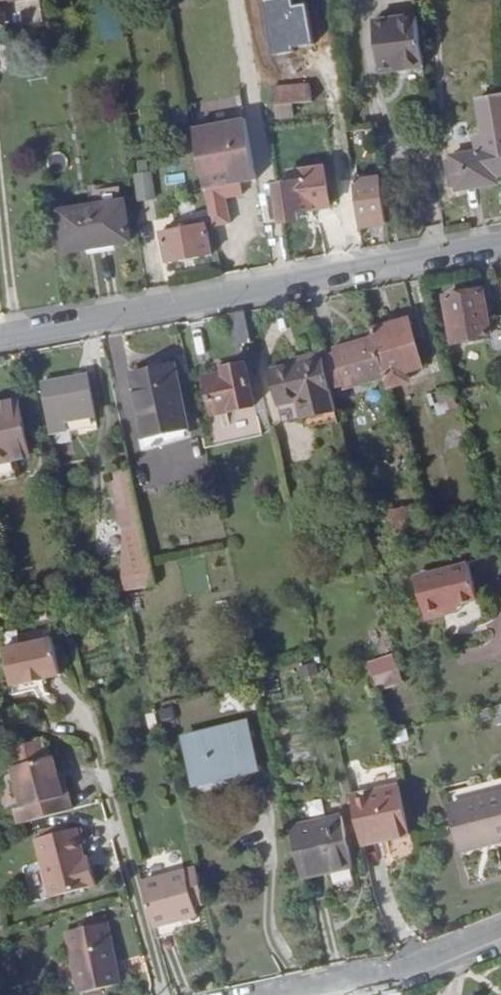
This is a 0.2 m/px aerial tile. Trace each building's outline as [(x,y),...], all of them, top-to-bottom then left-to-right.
[(421,63),(415,14),(365,21),(372,70),(421,63)] [(275,103),(312,99),(310,82),(273,87),(275,103)] [(194,127),(212,226),(231,222),(226,197),(243,194),(241,182),(256,179),(245,118),(194,127)] [(445,160),(450,191),(455,190),(455,192),(500,185),(500,151),(445,160)] [(312,203),(326,202),(329,201),(323,158),(320,159),(305,161),(306,170),(308,182),(309,182),(312,203)] [(386,220),(381,178),(354,181),(359,223),(386,220)] [(309,182),(308,182),(277,186),(282,222),(298,220),(296,205),(312,203),(309,182)] [(154,194),(132,198),(136,221),(158,218),(154,194)] [(115,241),(109,202),(61,209),(67,249),(115,241)] [(203,219),(169,225),(169,230),(161,232),(166,263),(209,255),(203,219)] [(500,347),(500,309),(487,311),(483,286),(447,292),(457,338),(489,332),(491,348),(500,347)] [(237,341),(252,339),(246,310),(230,313),(237,341)] [(377,337),(388,377),(424,367),(411,319),(377,328),(378,336),(377,337)] [(353,343),(363,385),(388,377),(377,337),(353,343)] [(346,389),(363,385),(353,343),(335,348),(337,354),(345,385),(346,389)] [(325,358),(326,360),(332,388),(345,385),(337,354),(325,358)] [(286,425),(338,414),(332,388),(326,360),(274,371),(286,425)] [(246,362),(220,368),(220,373),(207,376),(214,412),(254,404),(246,362)] [(175,363),(153,368),(154,375),(176,370),(175,363)] [(189,427),(176,370),(154,375),(153,368),(131,373),(146,437),(189,427)] [(45,385),(55,433),(92,426),(91,414),(95,413),(87,377),(45,385)] [(16,482),(13,461),(31,457),(20,404),(0,408),(0,485),(16,482)] [(155,586),(130,468),(111,472),(122,527),(124,578),(127,592),(155,586)] [(393,511),(400,539),(414,534),(408,507),(393,509),(393,511)] [(429,620),(449,612),(447,607),(461,602),(473,597),(464,560),(414,579),(429,620)] [(465,560),(464,560),(473,597),(477,595),(465,560)] [(463,607),(461,602),(447,607),(449,612),(463,607)] [(12,687),(60,678),(52,640),(5,649),(12,687)] [(394,661),(391,649),(365,655),(368,668),(394,661)] [(392,693),(389,678),(379,680),(382,694),(392,693)] [(247,722),(232,725),(242,768),(256,764),(247,722)] [(194,779),(242,768),(232,725),(185,736),(194,779)] [(63,795),(59,780),(53,755),(13,765),(27,820),(73,808),(69,794),(63,795)] [(392,832),(409,828),(396,778),(349,790),(351,795),(359,835),(391,827),(392,832)] [(63,795),(69,794),(65,779),(59,780),(63,795)] [(293,803),(293,816),(322,815),(321,802),(293,803)] [(462,858),(497,849),(498,855),(500,855),(500,807),(488,810),(489,815),(454,823),(462,858)] [(340,819),(290,831),(300,879),(351,867),(340,819)] [(359,835),(360,840),(392,832),(391,827),(359,835)] [(95,883),(90,862),(85,863),(84,858),(76,828),(35,839),(50,896),(95,883)] [(464,864),(498,855),(497,849),(462,858),(464,864)] [(199,876),(188,879),(197,914),(208,912),(199,876)] [(197,914),(188,879),(142,891),(154,935),(199,923),(197,914)] [(113,938),(72,946),(80,987),(121,979),(113,938)]
